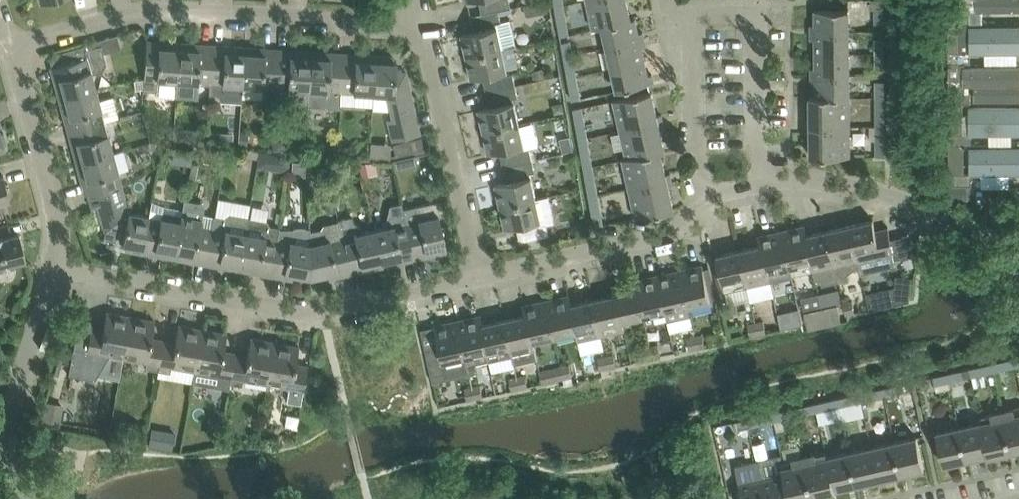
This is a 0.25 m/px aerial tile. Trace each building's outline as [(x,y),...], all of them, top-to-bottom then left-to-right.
[(483,3),(481,3),(484,13),(499,10),(511,8),(511,7),(510,0),(482,0),(483,3)] [(546,0),(535,3),(537,14),(548,12),(546,0)] [(592,23),(593,28),(635,19),(635,18),(631,19),(630,14),(627,0),(587,0),(592,23)] [(963,0),(947,0),(948,24),(959,24),(970,24),(970,12),(963,12),(963,0)] [(980,10),(1018,10),(1018,0),(980,0),(980,10)] [(559,36),(569,34),(564,5),(554,7),(559,36)] [(847,9),(815,10),(816,25),(816,32),(849,32),(849,9),(847,9)] [(874,22),(874,24),(884,24),(883,9),(874,9),(874,12),(874,17),(874,22)] [(501,22),(499,10),(484,13),(471,16),(474,27),(475,26),(476,31),(462,35),(467,57),(502,49),(516,46),(510,20),(501,22)] [(635,19),(593,28),(594,29),(603,27),(607,46),(608,48),(640,40),(639,33),(635,19)] [(960,52),(959,24),(948,24),(948,52),(948,64),(960,64),(971,63),(971,52),(960,52)] [(967,50),(1018,50),(1018,25),(967,25),(967,50)] [(849,32),(816,32),(816,35),(816,39),(816,54),(849,54),(849,39),(849,34),(849,32)] [(884,39),(875,39),(875,54),(884,54),(884,39)] [(640,40),(608,48),(612,66),(612,68),(645,61),(642,47),(640,40)] [(176,80),(179,42),(160,41),(159,47),(147,46),(145,66),(145,76),(145,78),(144,90),(156,91),(156,93),(158,96),(173,97),(175,95),(176,80)] [(569,41),(561,42),(563,53),(564,57),(572,56),(569,41)] [(176,80),(210,82),(212,50),(200,50),(201,44),(179,42),(176,80)] [(52,66),(51,67),(60,99),(96,89),(93,76),(92,73),(102,70),(106,62),(103,52),(101,44),(85,49),(84,49),(86,57),(52,66)] [(212,50),(210,82),(209,93),(218,93),(220,100),(241,101),(243,85),(245,46),(225,45),(225,51),(212,50)] [(245,46),(243,85),(263,86),(270,86),(276,87),(276,80),(277,72),(278,55),(279,49),(266,48),(245,46)] [(276,80),(276,87),(288,87),(287,94),(286,104),(287,104),(287,108),(299,109),(308,109),(308,104),(309,95),(309,89),(310,57),(310,51),(290,49),(290,55),(278,55),(277,72),(276,80)] [(508,74),(502,49),(467,57),(472,79),(486,75),(487,80),(486,81),(488,91),(486,91),(487,91),(516,85),(513,73),(508,74)] [(309,95),(308,104),(328,105),(331,105),(340,106),(340,103),(341,91),(341,87),(343,53),(332,52),(310,51),(310,57),(309,89),(309,95)] [(341,87),(341,91),(354,92),(353,104),(372,105),(372,93),(375,55),(356,54),(343,53),(342,75),(341,87)] [(849,54),(816,54),(816,59),(816,69),(816,76),(849,76),(849,59),(849,54)] [(884,54),(875,54),(875,59),(875,68),(884,68),(884,58),(884,54)] [(393,56),(375,55),(372,93),(395,94),(399,111),(400,116),(388,119),(393,140),(401,138),(420,134),(406,71),(396,71),(397,62),(393,62),(393,56)] [(572,56),(564,57),(567,76),(568,78),(575,76),(572,56)] [(645,61),(612,68),(617,90),(630,87),(650,83),(648,75),(645,61)] [(960,64),(948,64),(949,92),(949,104),(963,103),(971,103),(971,91),(960,92),(960,64)] [(965,66),(965,84),(974,83),(974,99),(1018,99),(1018,66),(965,66)] [(544,67),(534,70),(536,79),(546,77),(544,67)] [(575,76),(568,78),(572,100),(579,99),(575,76)] [(849,76),(816,76),(816,83),(816,96),(850,96),(849,83),(849,76)] [(885,81),(876,81),(876,96),(885,96),(885,81)] [(518,97),(516,85),(487,91),(487,92),(488,92),(491,102),(492,101),(493,106),(479,110),(483,131),(519,123),(514,98),(518,97)] [(99,99),(96,89),(60,99),(65,119),(71,117),(74,129),(105,121),(119,117),(113,96),(99,99)] [(657,115),(652,92),(614,100),(621,130),(663,120),(661,114),(657,115)] [(395,94),(372,93),(372,105),(372,110),(399,111),(395,94)] [(807,121),(807,127),(850,126),(850,107),(850,96),(816,96),(811,96),(811,107),(811,120),(807,121)] [(885,96),(876,96),(876,107),(877,126),(885,126),(885,107),(885,96)] [(563,102),(553,105),(555,114),(565,112),(563,102)] [(963,133),(963,103),(949,104),(949,133),(949,145),(959,145),(971,145),(971,133),(963,133)] [(581,107),(573,108),(579,139),(587,137),(581,107)] [(971,107),(971,130),(1018,130),(1018,107),(971,107)] [(623,159),(665,150),(660,127),(664,126),(663,120),(621,130),(627,158),(623,159)] [(77,162),(113,152),(105,121),(74,129),(77,141),(71,142),(77,162)] [(525,149),(519,123),(483,131),(488,154),(503,150),(504,155),(503,156),(505,166),(503,166),(504,167),(533,160),(530,148),(525,149)] [(807,132),(807,133),(811,133),(811,157),(850,156),(850,131),(850,126),(807,127),(807,132)] [(877,126),(877,131),(877,140),(877,156),(885,156),(885,131),(885,126),(877,126)] [(187,143),(188,129),(175,128),(174,142),(187,143)] [(240,133),(239,144),(248,145),(249,134),(240,133)] [(570,136),(560,138),(563,152),(573,150),(570,136)] [(587,137),(579,139),(584,168),(592,166),(587,137)] [(421,138),(393,144),(396,156),(424,150),(421,138)] [(273,139),(272,149),(284,150),(284,143),(279,139),(273,139)] [(338,155),(339,140),(325,139),(324,154),(338,155)] [(391,145),(371,143),(370,159),(390,161),(391,145)] [(959,167),(959,145),(949,145),(949,167),(959,167)] [(967,146),(967,171),(1018,171),(1018,146),(967,146)] [(666,174),(661,151),(665,150),(623,159),(630,188),(672,179),(670,173),(666,174)] [(122,184),(113,152),(77,162),(82,182),(88,181),(91,192),(122,184)] [(280,154),(278,170),(288,172),(291,156),(280,154)] [(416,154),(393,159),(396,170),(418,165),(416,154)] [(507,182),(496,185),(500,206),(536,198),(531,177),(531,173),(535,172),(533,160),(528,161),(504,167),(505,167),(508,177),(509,176),(510,181),(507,182)] [(293,162),(293,174),(305,174),(305,162),(293,162)] [(375,162),(360,163),(362,176),(374,173),(376,170),(375,162)] [(592,166),(584,168),(589,197),(598,195),(592,166)] [(950,186),(972,185),(972,173),(949,174),(950,186)] [(6,211),(3,203),(11,201),(9,193),(3,174),(0,175),(0,212),(6,211)] [(636,218),(674,209),(669,186),(673,185),(672,179),(630,188),(636,218)] [(91,192),(85,194),(87,194),(91,207),(92,206),(98,205),(106,231),(124,235),(123,243),(127,243),(126,249),(143,252),(144,247),(149,215),(129,211),(125,197),(126,197),(122,184),(91,192)] [(598,195),(589,197),(595,227),(603,225),(598,195)] [(536,198),(500,206),(505,228),(517,226),(520,225),(521,230),(520,231),(522,240),(520,241),(520,242),(525,241),(540,237),(550,235),(547,224),(555,222),(549,196),(536,198)] [(184,209),(174,258),(175,258),(185,260),(186,254),(196,256),(208,258),(213,227),(212,226),(214,216),(203,214),(204,213),(205,203),(184,199),(182,208),(184,209)] [(448,251),(440,216),(446,214),(442,199),(403,208),(414,253),(425,251),(427,256),(448,251)] [(333,201),(324,203),(327,213),(336,211),(333,201)] [(383,266),(403,262),(402,256),(414,253),(403,208),(402,202),(390,205),(384,227),(374,230),(383,266)] [(149,215),(143,252),(154,255),(174,258),(184,209),(182,208),(164,205),(163,211),(162,211),(160,217),(149,215)] [(246,232),(248,216),(230,213),(225,216),(214,215),(212,226),(213,227),(208,258),(220,260),(219,266),(239,270),(246,232)] [(279,228),(279,227),(270,225),(267,220),(248,216),(246,232),(239,270),(260,273),(261,267),(272,270),(278,238),(280,228),(279,228)] [(362,232),(360,226),(352,220),(351,216),(338,219),(338,220),(343,237),(350,268),(361,265),(363,271),(383,266),(374,230),(362,232)] [(339,276),(338,270),(350,268),(343,237),(338,220),(324,223),(320,228),(310,230),(311,276),(328,273),(330,278),(339,276)] [(861,223),(851,225),(860,265),(859,265),(861,274),(862,274),(872,271),(892,266),(896,266),(894,259),(893,253),(894,253),(890,238),(888,227),(876,230),(873,220),(861,223)] [(311,276),(310,230),(310,227),(306,227),(306,226),(301,225),(297,226),(293,227),(293,228),(280,228),(278,238),(272,270),(284,272),(283,278),(293,279),(294,273),(311,276)] [(837,228),(828,230),(840,280),(848,279),(847,274),(859,265),(860,265),(851,225),(837,228)] [(804,226),(782,231),(790,267),(792,276),(797,275),(815,271),(804,226)] [(805,226),(804,226),(815,271),(817,281),(823,280),(824,284),(825,284),(839,281),(840,280),(828,230),(813,234),(807,235),(805,226)] [(759,236),(758,236),(761,246),(762,245),(768,272),(769,271),(771,281),(792,276),(790,267),(782,231),(759,236)] [(19,233),(0,239),(0,272),(16,268),(14,263),(26,259),(19,233)] [(761,246),(739,250),(748,286),(770,281),(771,281),(769,271),(768,272),(762,245),(761,246)] [(739,250),(717,255),(717,258),(721,275),(724,290),(725,291),(748,286),(739,250)] [(703,265),(680,270),(688,306),(711,300),(707,284),(704,269),(703,265)] [(680,270),(658,275),(666,311),(665,311),(668,320),(689,315),(687,306),(688,306),(680,270)] [(658,275),(636,280),(644,316),(646,325),(655,322),(653,314),(663,311),(665,311),(666,311),(658,275)] [(613,285),(612,285),(614,295),(615,294),(621,321),(623,321),(640,317),(644,316),(636,280),(613,285)] [(906,281),(869,290),(873,306),(910,297),(906,281)] [(611,296),(593,300),(601,335),(624,330),(625,330),(623,321),(621,321),(615,294),(614,295),(611,296)] [(568,295),(546,300),(555,336),(570,332),(576,331),(577,331),(571,305),(572,304),(569,295),(568,295)] [(546,300),(523,305),(525,315),(526,314),(533,341),(534,341),(555,336),(546,300)] [(572,304),(571,305),(577,331),(576,331),(578,341),(579,340),(601,335),(593,300),(572,304)] [(852,301),(844,302),(847,314),(848,314),(855,312),(852,301)] [(838,304),(822,307),(826,325),(842,322),(838,304)] [(822,307),(805,311),(809,329),(826,325),(822,307)] [(798,308),(792,309),(796,325),(802,324),(798,308)] [(123,358),(131,316),(107,311),(103,333),(91,331),(92,327),(91,327),(87,350),(73,348),(69,374),(95,379),(108,355),(123,358)] [(517,317),(504,320),(513,355),(515,364),(537,359),(535,350),(536,350),(534,341),(533,341),(526,314),(525,315),(517,317)] [(469,318),(458,320),(466,356),(470,374),(479,372),(477,363),(478,363),(479,363),(490,360),(488,351),(482,325),(483,324),(481,315),(480,315),(469,318)] [(158,370),(163,344),(151,342),(155,320),(131,316),(123,358),(147,362),(146,368),(158,370)] [(439,345),(426,348),(432,376),(445,373),(447,379),(470,374),(466,356),(458,320),(435,326),(439,345)] [(483,324),(482,325),(488,351),(490,360),(513,355),(504,320),(483,324)] [(764,321),(756,323),(758,334),(766,332),(764,321)] [(756,323),(748,324),(751,336),(758,334),(756,323)] [(163,344),(158,370),(170,372),(171,366),(195,370),(195,371),(203,329),(179,324),(176,341),(175,346),(163,344)] [(227,333),(203,329),(195,371),(195,370),(193,379),(193,382),(229,388),(230,383),(235,357),(223,355),(227,333)] [(703,334),(695,336),(697,348),(705,346),(703,334)] [(695,336),(687,338),(690,350),(697,348),(695,336)] [(267,383),(275,341),(251,337),(247,359),(235,357),(230,383),(242,385),(244,379),(267,383)] [(275,341),(267,383),(291,387),(290,394),(289,401),(302,403),(303,396),(308,370),(307,370),(295,368),(296,363),(299,346),(275,341)] [(658,345),(650,346),(653,358),(661,356),(658,345)] [(650,346),(643,348),(645,360),(653,358),(650,346)] [(614,355),(606,356),(609,368),(616,366),(614,355)] [(606,356),(598,358),(601,370),(602,370),(609,368),(606,356)] [(994,371),(1016,366),(1014,358),(992,363),(994,371)] [(971,377),(994,371),(992,363),(970,368),(971,377)] [(569,365),(562,367),(564,378),(571,377),(572,377),(569,365)] [(562,367),(540,371),(543,383),(564,378),(562,367)] [(950,381),(964,378),(962,370),(948,373),(950,381)] [(935,385),(950,381),(948,373),(933,376),(935,385)] [(525,375),(517,377),(520,388),(527,387),(525,375)] [(517,377),(509,378),(512,390),(520,388),(517,377)] [(884,396),(898,393),(897,384),(882,388),(884,396)] [(480,385),(473,387),(475,398),(483,397),(480,385)] [(473,387),(465,388),(467,400),(475,398),(473,387)] [(862,401),(870,399),(884,396),(882,388),(860,393),(862,401)] [(839,406),(854,403),(862,401),(860,393),(838,398),(839,406)] [(838,398),(823,401),(825,409),(839,406),(838,398)] [(46,401),(42,424),(60,427),(64,404),(46,401)] [(804,405),(793,408),(795,416),(806,414),(817,411),(815,403),(804,405)] [(1003,411),(1011,449),(1018,447),(1018,407),(1003,411)] [(782,410),(771,413),(773,421),(775,421),(784,419),(795,416),(793,408),(784,410),(782,410)] [(989,454),(1011,449),(1003,411),(981,416),(989,454)] [(763,415),(749,418),(750,426),(759,424),(765,423),(763,415)] [(209,416),(205,434),(219,437),(223,418),(209,416)] [(967,459),(989,454),(981,416),(980,416),(981,422),(960,427),(967,459)] [(736,429),(750,426),(749,418),(734,421),(736,429)] [(152,427),(149,444),(158,446),(162,429),(152,427)] [(944,464),(967,459),(960,427),(937,432),(940,445),(944,464)] [(902,474),(925,469),(920,449),(917,436),(894,442),(902,474)] [(879,479),(902,474),(894,442),(872,447),(879,479)] [(857,484),(879,479),(872,447),(850,452),(857,484)] [(813,494),(835,489),(826,451),(804,456),(813,494)] [(829,456),(827,451),(826,451),(835,489),(857,484),(850,452),(829,456)] [(757,460),(757,461),(766,498),(790,498),(782,461),(783,461),(782,455),(757,460)] [(791,498),(813,494),(804,456),(783,461),(782,461),(790,498),(791,498)] [(735,466),(740,485),(743,498),(766,498),(757,461),(735,466)]
